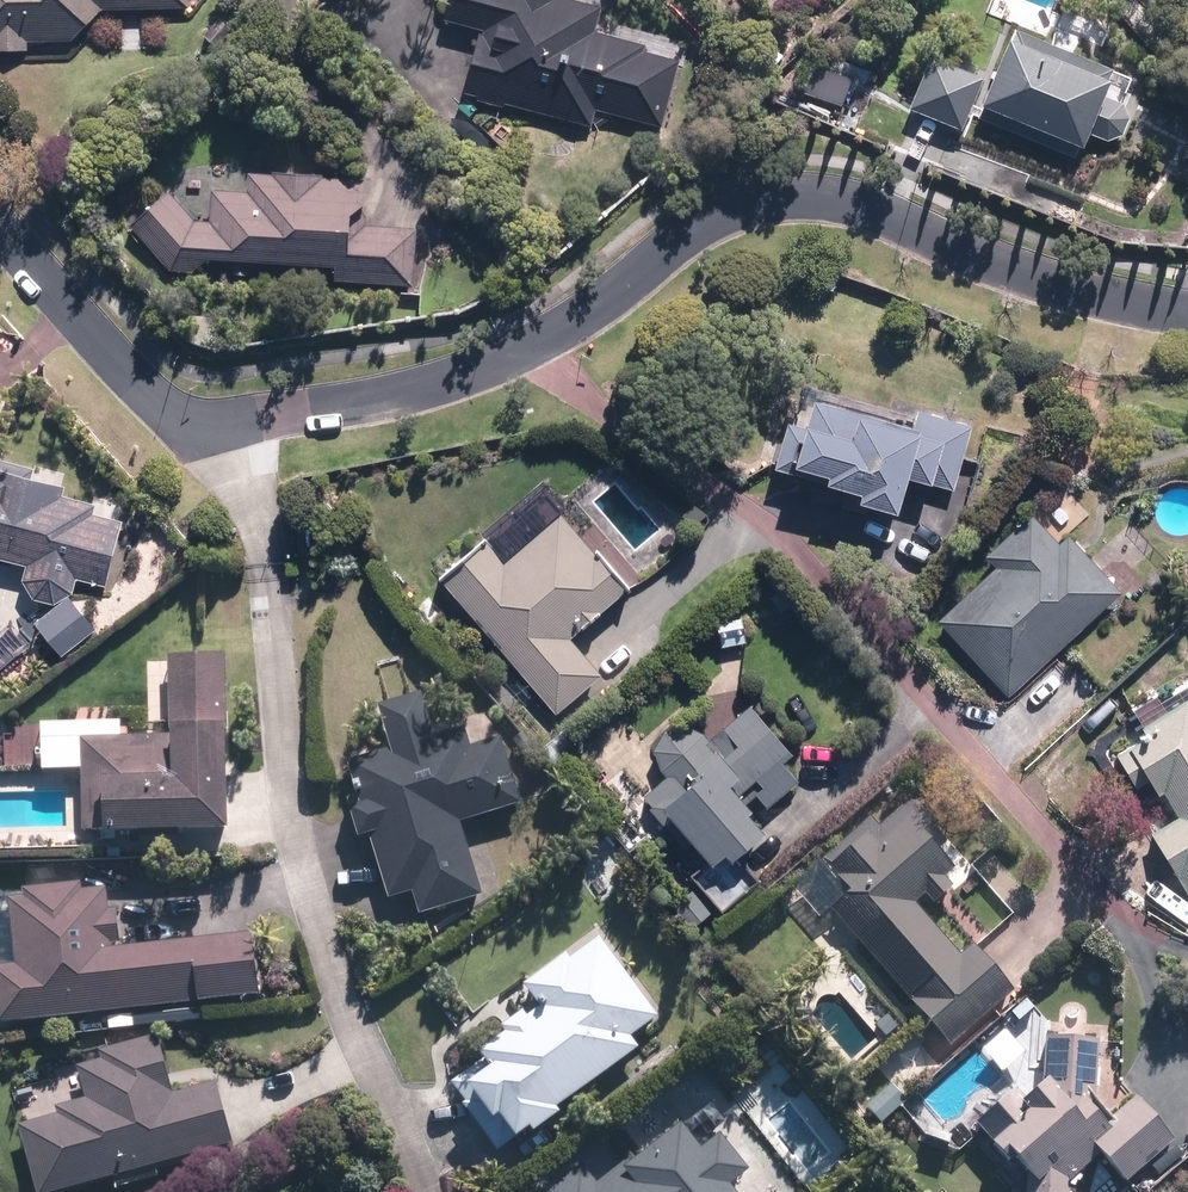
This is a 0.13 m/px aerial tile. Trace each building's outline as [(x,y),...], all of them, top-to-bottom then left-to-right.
[(98,8),(186,9),(186,0),(0,0),(0,53),(29,54),(29,42),(73,42),(98,8)] [(583,0),(449,0),(444,22),(477,30),(460,105),(588,134),(593,112),(662,128),(679,53),(594,34),(600,4),(583,0)] [(1011,28),(980,105),(1082,146),(1087,132),(1089,134),(1092,136),(1094,137),(1096,138),(1099,139),(1101,139),(1104,139),(1107,139),(1109,138),(1112,138),(1114,137),(1117,135),(1119,134),(1121,132),(1122,130),(1124,128),(1125,126),(1126,123),(1127,121),(1127,118),(1127,115),(1127,113),(1127,110),(1126,108),(1125,105),(1124,103),(1122,101),(1120,99),(1118,97),(1116,96),(1114,94),(1111,93),(1109,93),(1106,92),(1104,92),(1113,69),(1011,28)] [(931,53),(907,111),(961,133),(986,75),(931,53)] [(808,61),(796,93),(845,111),(857,79),(808,61)] [(169,189),(137,232),(172,271),(214,274),(215,261),(336,269),(335,280),(407,285),(412,231),(365,227),(368,182),(251,173),(250,192),(213,189),(210,222),(195,221),(169,189)] [(968,427),(792,382),(770,469),(865,493),(860,512),(894,521),(904,480),(952,492),(968,427)] [(29,564),(28,566),(27,569),(26,571),(26,574),(26,577),(26,579),(26,582),(27,585),(28,587),(29,590),(31,592),(33,594),(35,596),(37,598),(39,599),(42,600),(44,601),(47,602),(49,602),(52,602),(55,602),(58,602),(60,601),(63,600),(65,599),(68,597),(70,596),(72,594),(73,591),(75,589),(76,587),(77,584),(78,581),(78,579),(78,576),(106,584),(120,506),(62,495),(64,480),(0,468),(0,557),(29,564)] [(481,540),(434,581),(555,718),(601,679),(569,642),(629,589),(560,510),(500,562),(481,540)] [(1008,695),(1118,591),(1067,537),(1059,544),(1029,513),(983,557),(1000,574),(944,627),(1008,695)] [(96,633),(72,598),(35,624),(60,659),(96,633)] [(223,832),(223,657),(168,656),(168,736),(81,736),(81,832),(223,832)] [(421,691),(378,703),(390,748),(348,760),(360,804),(349,807),(357,836),(366,833),(385,902),(410,896),(416,919),(482,901),(461,824),(521,807),(502,738),(469,747),(464,729),(434,738),(421,691)] [(1110,745),(1140,794),(1157,784),(1176,817),(1152,832),(1187,892),(1187,698),(1110,745)] [(662,819),(667,815),(710,868),(724,856),(731,864),(770,832),(747,804),(757,795),(771,812),(807,782),(785,755),(794,748),(755,700),(707,740),(698,730),(696,729),(694,728),(693,727),(691,726),(689,725),(687,725),(684,725),(682,724),(680,724),(678,725),(676,725),(674,726),(672,726),(670,727),(668,728),(666,729),(665,730),(663,732),(662,733),(660,735),(659,736),(658,738),(657,740),(656,742),(655,744),(655,746),(654,748),(654,750),(654,752),(654,754),(654,757),(655,759),(655,761),(656,763),(657,765),(666,777),(643,794),(662,819)] [(849,897),(831,913),(951,1046),(1016,988),(974,942),(958,956),(912,906),(925,895),(937,908),(957,890),(944,876),(957,864),(943,849),(959,834),(920,790),(877,828),(865,815),(816,859),(849,897)] [(123,946),(121,919),(105,920),(103,890),(82,892),(81,883),(30,887),(30,895),(7,897),(12,963),(0,964),(0,1024),(258,1006),(253,937),(123,946)] [(482,1064),(452,1084),(499,1154),(565,1110),(562,1106),(639,1049),(631,1038),(658,1021),(602,936),(524,987),(537,1007),(472,1049),(482,1064)] [(1009,1023),(983,1046),(1005,1070),(1031,1048),(1009,1023)] [(37,1191),(51,1191),(230,1143),(214,1082),(171,1093),(155,1036),(96,1052),(98,1060),(71,1067),(81,1102),(55,1108),(57,1116),(20,1126),(37,1191)] [(1067,1185),(1099,1156),(1125,1184),(1174,1140),(1135,1096),(1104,1123),(1090,1108),(1078,1120),(1043,1081),(1015,1107),(1006,1097),(972,1127),(1001,1159),(1008,1153),(1023,1169),(1022,1191),(1067,1191),(1067,1185)] [(729,1184),(748,1168),(720,1134),(703,1148),(684,1125),(632,1168),(626,1160),(598,1183),(583,1165),(550,1191),(736,1191),(729,1184)]
